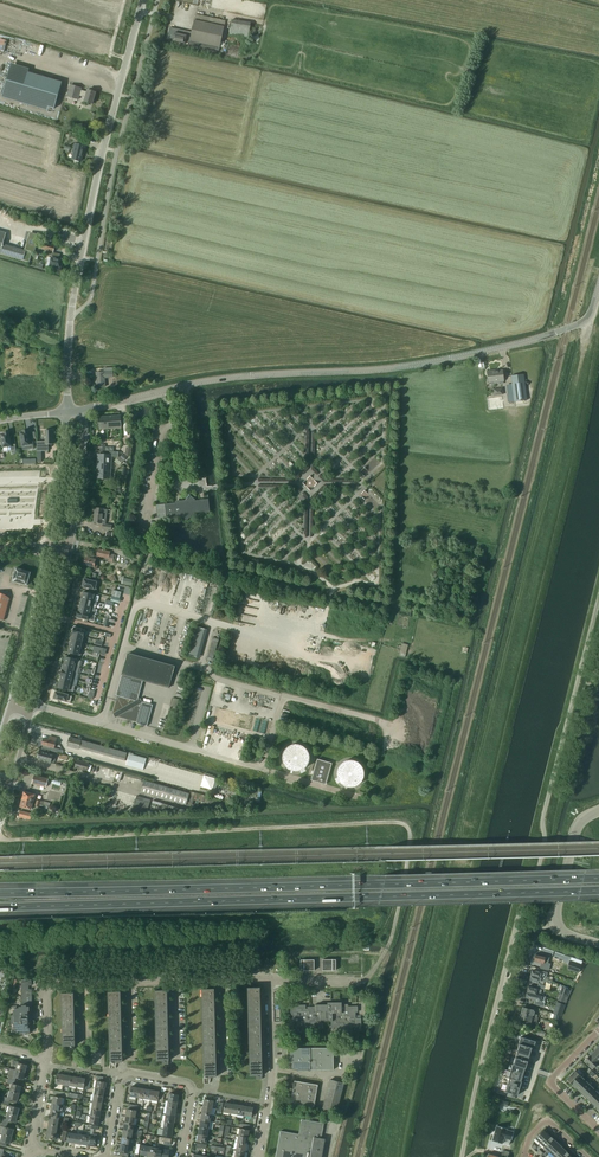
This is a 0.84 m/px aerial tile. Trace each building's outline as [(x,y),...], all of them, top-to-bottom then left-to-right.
[(186,36),(174,33),(173,41),(185,43),(185,42),(189,43),(189,44),(219,51),(224,26),(225,21),(196,14),(194,20),(191,37),(186,36)] [(232,20),(230,34),(248,37),(250,23),(232,20)] [(10,67),(2,94),(49,107),(54,109),(62,82),(28,72),(10,67)] [(81,90),(79,95),(85,97),(84,101),(92,104),(96,92),(87,90),(87,92),(81,90)] [(85,146),(75,144),(74,149),(72,160),(81,162),(82,155),(83,155),(85,146)] [(19,218),(18,221),(36,226),(37,223),(19,218)] [(27,246),(26,249),(34,252),(38,238),(38,237),(38,236),(37,236),(37,235),(36,235),(32,234),(31,234),(30,234),(30,235),(30,236),(29,237),(29,238),(29,239),(29,240),(28,244),(27,244),(27,245),(27,246)] [(55,246),(41,242),(39,248),(53,252),(55,246)] [(3,244),(0,253),(23,260),(25,254),(26,251),(3,244)] [(52,258),(50,266),(55,267),(55,268),(59,269),(59,268),(60,268),(62,260),(59,259),(60,254),(53,253),(52,258)] [(0,325),(0,331),(8,333),(10,327),(0,325)] [(105,378),(113,377),(112,367),(104,368),(104,372),(96,373),(97,387),(105,387),(105,378)] [(503,370),(497,371),(497,372),(494,372),(493,371),(487,371),(489,382),(499,381),(499,382),(504,381),(503,370)] [(523,374),(511,376),(514,402),(527,400),(523,374)] [(504,394),(502,387),(492,389),(494,397),(504,394)] [(120,415),(99,417),(99,429),(121,428),(120,415)] [(23,432),(20,432),(20,434),(21,437),(21,440),(20,441),(21,445),(22,445),(22,446),(22,447),(29,446),(30,449),(34,448),(33,441),(29,442),(28,430),(23,431),(23,432)] [(40,430),(40,446),(52,446),(52,430),(40,430)] [(1,438),(0,438),(1,443),(2,443),(3,446),(3,447),(11,446),(9,432),(4,433),(4,434),(1,434),(1,438)] [(111,455),(98,454),(97,468),(99,468),(98,478),(110,479),(111,463),(109,463),(110,458),(111,459),(111,455)] [(364,476),(369,472),(365,467),(360,471),(364,476)] [(208,499),(195,500),(195,498),(194,499),(189,495),(185,500),(180,500),(180,502),(156,505),(157,518),(181,515),(182,517),(187,520),(191,515),(197,515),(197,513),(210,512),(208,499)] [(107,510),(103,509),(95,508),(94,522),(102,523),(103,523),(105,523),(106,519),(107,514),(106,514),(107,510)] [(110,554),(110,551),(98,549),(96,556),(109,559),(108,561),(112,562),(114,555),(110,554)] [(96,559),(86,557),(84,565),(94,567),(96,559)] [(27,585),(31,572),(16,568),(14,573),(13,576),(14,576),(12,581),(27,585)] [(133,580),(124,578),(123,584),(132,586),(133,580)] [(96,590),(98,582),(84,579),(82,586),(96,590)] [(113,590),(112,597),(120,599),(121,592),(113,590)] [(83,592),(81,598),(97,602),(94,601),(96,595),(83,592)] [(4,620),(10,598),(4,594),(0,593),(0,619),(4,620)] [(97,605),(97,602),(81,598),(80,605),(96,608),(93,608),(94,604),(97,605)] [(94,615),(96,608),(80,605),(78,611),(94,615)] [(94,615),(78,611),(77,617),(90,620),(91,614),(94,615)] [(197,658),(205,629),(196,626),(187,655),(197,658)] [(86,637),(87,630),(74,627),(74,629),(73,628),(72,632),(73,633),(73,634),(86,637)] [(84,643),(86,637),(73,634),(71,640),(84,643)] [(82,649),(84,643),(71,640),(69,646),(82,649)] [(402,643),(400,653),(406,654),(408,645),(402,643)] [(81,656),(82,649),(69,646),(68,653),(81,656)] [(118,696),(116,700),(112,714),(115,713),(117,716),(136,721),(136,723),(146,726),(152,705),(142,702),(139,704),(137,701),(143,681),(168,688),(174,666),(127,653),(116,695),(118,696)] [(80,667),(81,661),(66,657),(64,663),(80,667)] [(78,673),(80,667),(64,663),(62,669),(78,673)] [(78,673),(62,669),(61,675),(74,679),(75,673),(78,673)] [(72,685),(74,679),(61,675),(59,682),(72,685)] [(71,691),(72,685),(59,682),(58,688),(71,691)] [(71,702),(72,696),(56,692),(54,698),(71,702)] [(146,701),(152,702),(154,697),(142,693),(140,701),(145,702),(146,701)] [(42,739),(41,743),(42,743),(42,744),(43,745),(50,747),(54,748),(57,738),(52,737),(51,740),(44,738),(43,739),(42,739)] [(70,737),(68,746),(79,749),(79,748),(125,760),(127,753),(70,737)] [(292,745),(291,745),(290,746),(289,746),(288,747),(287,748),(286,749),(285,750),(284,751),(284,752),(283,753),(283,754),(282,755),(282,757),(282,758),(282,759),(282,760),(283,762),(283,763),(284,764),(284,765),(285,766),(286,767),(287,768),(288,769),(289,769),(290,770),(291,771),(292,771),(294,771),(295,771),(296,771),(297,771),(299,771),(300,771),(301,770),(302,770),(303,769),(304,768),(305,768),(306,767),(307,766),(308,765),(308,763),(309,762),(309,761),(309,760),(309,759),(309,757),(309,756),(309,755),(309,754),(308,752),(308,751),(307,750),(306,749),(305,748),(304,747),(303,747),(302,746),(301,745),(300,745),(299,745),(297,744),(296,744),(295,744),(294,745),(292,745)] [(38,754),(37,758),(38,758),(38,759),(47,761),(47,763),(50,763),(50,762),(51,762),(53,755),(48,754),(41,752),(40,751),(39,755),(38,754)] [(126,765),(143,770),(146,759),(129,754),(126,765)] [(311,780),(325,784),(332,763),(317,759),(311,780)] [(88,764),(77,760),(75,767),(86,770),(88,764)] [(339,781),(340,782),(341,783),(341,784),(342,785),(343,785),(344,786),(346,787),(348,787),(350,787),(352,787),(354,787),(356,786),(358,785),(360,784),(361,782),(362,781),(363,780),(363,777),(364,776),(364,774),(364,772),(363,770),(363,768),(362,766),(361,765),(359,764),(358,763),(357,762),(355,761),(353,761),(351,760),(349,760),(347,761),(345,761),(343,762),(341,764),(340,765),(339,767),(338,769),(337,771),(337,773),(337,775),(337,777),(338,779),(339,781)] [(47,779),(33,775),(31,783),(45,787),(47,779)] [(189,793),(144,780),(141,792),(186,805),(189,793)] [(34,794),(24,792),(22,799),(32,802),(34,794)] [(133,810),(147,814),(151,799),(137,796),(133,810)] [(31,809),(32,802),(22,799),(20,807),(31,809)] [(491,899),(493,899),(500,875),(497,874),(491,899)] [(547,964),(549,957),(536,954),(534,961),(543,963),(541,969),(546,970),(547,964)] [(557,958),(554,965),(562,968),(565,961),(557,958)] [(314,960),(301,960),(301,971),(314,970),(314,960)] [(336,970),(336,960),(322,960),(323,970),(336,970)] [(570,961),(567,969),(578,973),(581,965),(570,961)] [(534,971),(532,971),(531,975),(548,980),(548,979),(549,980),(550,977),(545,976),(546,973),(534,970),(534,971)] [(552,981),(548,980),(531,975),(530,980),(532,980),(532,981),(543,984),(544,981),(547,982),(551,983),(552,981)] [(32,989),(27,989),(27,987),(21,987),(22,1006),(19,1006),(19,1008),(15,1008),(15,1011),(13,1011),(13,1015),(11,1015),(11,1024),(14,1024),(14,1028),(15,1028),(15,1031),(20,1031),(20,1032),(22,1032),(22,1033),(27,1033),(27,1032),(30,1032),(30,1027),(35,1026),(35,1020),(32,1020),(32,989)] [(542,990),(528,987),(526,992),(540,995),(542,990)] [(566,995),(568,989),(562,987),(560,993),(566,995)] [(260,988),(248,988),(248,998),(260,998),(260,988)] [(214,999),(214,989),(202,989),(202,999),(214,999)] [(167,990),(155,991),(155,1000),(167,1000),(167,990)] [(121,1002),(120,991),(108,992),(108,1002),(121,1002)] [(540,995),(526,992),(525,998),(545,1002),(546,997),(540,995)] [(74,1001),(74,993),(61,993),(61,1002),(74,1001)] [(560,994),(558,1000),(564,1003),(566,996),(560,994)] [(260,1006),(260,998),(248,998),(248,1006),(260,1006)] [(215,1008),(214,999),(202,999),(202,1008),(215,1008)] [(168,1008),(167,1000),(155,1000),(155,1009),(168,1008)] [(74,1011),(74,1001),(61,1002),(62,1011),(74,1011)] [(121,1010),(121,1002),(108,1002),(109,1010),(121,1010)] [(343,1002),(331,1002),(330,1002),(330,1004),(314,1004),(314,1006),(307,1006),(307,1008),(305,1009),(305,1004),(297,1005),(297,1007),(290,1007),(290,1015),(292,1015),(292,1017),(289,1017),(289,1028),(293,1027),(293,1032),(302,1032),(302,1030),(309,1030),(309,1028),(316,1027),(316,1025),(323,1025),(323,1023),(321,1023),(321,1019),(329,1018),(329,1020),(331,1020),(331,1025),(329,1025),(329,1027),(336,1027),(336,1029),(343,1029),(343,1031),(352,1031),(352,1026),(359,1026),(359,1028),(361,1028),(361,1017),(355,1017),(355,1012),(357,1012),(357,1006),(348,1006),(348,1004),(343,1004),(343,1002)] [(557,1002),(553,1013),(559,1015),(563,1004),(557,1002)] [(261,1015),(260,1006),(248,1006),(248,1016),(261,1015)] [(535,1010),(523,1007),(521,1013),(537,1017),(537,1015),(534,1014),(535,1010)] [(168,1017),(168,1008),(155,1009),(155,1018),(168,1017)] [(215,1016),(215,1008),(202,1008),(202,1017),(215,1016)] [(121,1019),(121,1010),(109,1010),(109,1019),(121,1019)] [(74,1019),(74,1011),(62,1011),(62,1019),(74,1019)] [(535,1023),(537,1017),(521,1013),(520,1019),(523,1020),(522,1024),(534,1027),(535,1023)] [(261,1024),(261,1015),(248,1016),(249,1024),(261,1024)] [(215,1025),(215,1016),(202,1017),(203,1025),(215,1025)] [(168,1025),(168,1017),(155,1018),(156,1026),(168,1025)] [(75,1029),(74,1019),(62,1019),(62,1029),(75,1029)] [(121,1026),(121,1019),(109,1019),(109,1027),(121,1026)] [(261,1033),(261,1024),(249,1024),(249,1033),(261,1033)] [(168,1035),(168,1025),(156,1026),(156,1035),(168,1035)] [(215,1033),(215,1025),(203,1025),(203,1033),(215,1033)] [(122,1036),(121,1026),(109,1027),(109,1036),(122,1036)] [(75,1037),(75,1029),(62,1029),(62,1038),(75,1037)] [(216,1042),(215,1033),(203,1033),(203,1042),(216,1042)] [(261,1042),(261,1033),(249,1033),(249,1042),(261,1042)] [(168,1043),(168,1035),(156,1035),(156,1044),(168,1043)] [(122,1044),(122,1036),(109,1036),(110,1045),(122,1044)] [(75,1046),(75,1037),(62,1038),(63,1046),(68,1046),(68,1050),(75,1049),(75,1046)] [(521,1037),(519,1044),(534,1048),(535,1043),(536,1041),(528,1039),(521,1037)] [(216,1051),(216,1042),(203,1042),(203,1051),(216,1051)] [(262,1051),(261,1042),(249,1042),(249,1051),(262,1051)] [(169,1052),(168,1043),(156,1044),(156,1053),(169,1052)] [(122,1053),(122,1044),(110,1045),(110,1053),(122,1053)] [(519,1044),(517,1051),(530,1055),(530,1054),(531,1049),(532,1048),(534,1049),(534,1048),(519,1044)] [(333,1047),(290,1048),(290,1062),(294,1062),(294,1064),(294,1069),(298,1070),(334,1069),(333,1047)] [(216,1060),(216,1051),(203,1051),(204,1060),(216,1060)] [(262,1059),(262,1051),(249,1051),(249,1059),(262,1059)] [(517,1051),(515,1058),(528,1061),(530,1055),(517,1051)] [(169,1060),(169,1052),(156,1053),(157,1061),(162,1061),(162,1064),(168,1064),(168,1061),(169,1060)] [(593,1052),(591,1054),(591,1055),(589,1057),(597,1064),(598,1062),(598,1057),(593,1052)] [(123,1062),(122,1053),(110,1053),(110,1062),(110,1068),(116,1068),(116,1064),(118,1063),(118,1062),(123,1062)] [(597,1064),(589,1057),(587,1059),(587,1058),(584,1061),(592,1069),(597,1064)] [(513,1064),(526,1068),(527,1062),(528,1061),(515,1058),(513,1064)] [(262,1066),(262,1059),(249,1059),(250,1067),(262,1066)] [(21,1062),(19,1062),(13,1060),(12,1064),(17,1065),(16,1070),(25,1072),(27,1065),(21,1064),(21,1062)] [(216,1069),(216,1060),(204,1060),(204,1069),(216,1069)] [(513,1064),(511,1071),(523,1075),(523,1074),(525,1069),(525,1068),(526,1068),(513,1064)] [(262,1075),(262,1066),(250,1067),(250,1076),(256,1076),(256,1079),(262,1079),(262,1075)] [(216,1077),(216,1069),(204,1069),(204,1077),(204,1083),(210,1083),(210,1078),(212,1078),(212,1077),(216,1077)] [(23,1079),(25,1072),(16,1070),(14,1077),(9,1075),(8,1079),(15,1081),(16,1077),(23,1079)] [(511,1071),(509,1078),(522,1082),(522,1081),(521,1081),(521,1080),(523,1075),(511,1071)] [(573,1084),(580,1076),(575,1071),(573,1073),(572,1073),(569,1076),(570,1077),(567,1080),(572,1085),(573,1084)] [(63,1084),(65,1075),(57,1074),(56,1083),(63,1084)] [(70,1086),(71,1076),(65,1075),(63,1084),(70,1086)] [(77,1087),(78,1077),(71,1076),(70,1086),(77,1087)] [(337,1112),(344,1083),(346,1084),(347,1077),(342,1076),(340,1082),(330,1079),(323,1108),(337,1112)] [(585,1080),(580,1076),(573,1084),(574,1085),(573,1086),(577,1089),(585,1080)] [(84,1088),(85,1079),(78,1077),(77,1087),(84,1088)] [(509,1078),(507,1085),(520,1088),(522,1082),(509,1078),(508,1078),(509,1078)] [(14,1084),(15,1081),(8,1079),(7,1083),(12,1084),(10,1091),(20,1093),(22,1086),(14,1084)] [(97,1081),(96,1085),(90,1084),(91,1080),(87,1079),(86,1086),(89,1087),(95,1088),(105,1089),(106,1082),(97,1081)] [(582,1093),(590,1085),(585,1080),(577,1089),(580,1092),(581,1092),(582,1093)] [(295,1081),(291,1103),(314,1107),(318,1085),(295,1081)] [(507,1085),(505,1092),(518,1095),(520,1088),(507,1085)] [(586,1098),(595,1090),(590,1085),(582,1093),(584,1095),(583,1095),(586,1098)] [(137,1097),(138,1088),(131,1087),(130,1096),(137,1097)] [(103,1097),(105,1089),(95,1088),(94,1095),(103,1097)] [(144,1098),(145,1089),(138,1088),(137,1097),(144,1098)] [(151,1099),(152,1090),(145,1089),(144,1098),(151,1099)] [(158,1101),(159,1091),(152,1090),(151,1099),(158,1101)] [(598,1095),(598,1094),(595,1090),(586,1098),(590,1102),(590,1101),(592,1102),(598,1095)] [(18,1100),(20,1093),(10,1091),(8,1098),(4,1097),(3,1100),(10,1102),(11,1098),(18,1100)] [(169,1093),(169,1096),(168,1100),(177,1102),(179,1095),(169,1093)] [(102,1103),(103,1097),(94,1095),(93,1101),(102,1103)] [(62,1105),(63,1098),(53,1096),(52,1103),(62,1105)] [(204,1099),(203,1106),(212,1108),(214,1101),(204,1099)] [(176,1109),(177,1102),(168,1100),(167,1107),(176,1109)] [(101,1110),(102,1103),(93,1101),(92,1109),(101,1110)] [(63,1113),(64,1106),(62,1105),(52,1103),(51,1110),(60,1112),(63,1113)] [(230,1113),(232,1104),(225,1103),(223,1112),(230,1113)] [(237,1114),(239,1105),(232,1104),(230,1113),(237,1114)] [(244,1116),(246,1106),(239,1105),(237,1114),(244,1116)] [(20,1108),(10,1106),(8,1113),(18,1115),(20,1108)] [(211,1115),(212,1108),(203,1106),(202,1113),(211,1115)] [(253,1107),(246,1106),(244,1116),(251,1117),(253,1107)] [(175,1116),(176,1109),(167,1107),(166,1114),(175,1116)] [(100,1118),(101,1110),(92,1109),(91,1116),(100,1118)] [(135,1118),(137,1111),(127,1109),(126,1116),(135,1118)] [(59,1119),(60,1112),(51,1110),(50,1118),(59,1119)] [(16,1122),(18,1115),(8,1113),(6,1120),(2,1119),(1,1122),(8,1124),(9,1121),(16,1122)] [(210,1122),(211,1115),(202,1113),(201,1120),(210,1122)] [(174,1123),(175,1116),(166,1114),(165,1121),(174,1123)] [(99,1124),(100,1118),(91,1116),(89,1123),(99,1124)] [(134,1125),(135,1118),(126,1116),(125,1123),(134,1125)] [(58,1126),(59,1119),(50,1118),(49,1124),(58,1126)] [(280,1131),(276,1156),(322,1156),(325,1139),(321,1138),(324,1123),(302,1119),(299,1134),(280,1131)] [(209,1129),(210,1122),(201,1120),(199,1128),(209,1129)] [(173,1130),(174,1123),(165,1121),(163,1129),(173,1130)] [(14,1129),(7,1127),(8,1124),(1,1122),(0,1126),(0,1127),(0,1133),(2,1134),(12,1136),(14,1129)] [(133,1132),(134,1125),(125,1123),(124,1130),(133,1132)] [(57,1133),(58,1126),(49,1124),(47,1131),(57,1133)] [(492,1141),(502,1144),(504,1138),(511,1140),(514,1132),(506,1130),(507,1129),(497,1126),(492,1141)] [(207,1136),(209,1129),(199,1128),(198,1135),(207,1136)] [(172,1137),(173,1130),(163,1129),(162,1135),(172,1137)] [(249,1130),(240,1129),(239,1136),(248,1138),(249,1130)] [(132,1139),(133,1132),(124,1130),(122,1137),(132,1139)] [(540,1143),(548,1134),(543,1130),(535,1138),(540,1143)] [(55,1140),(57,1133),(47,1131),(46,1138),(55,1140)] [(74,1143),(76,1134),(69,1133),(67,1142),(74,1143)] [(12,1136),(2,1134),(1,1141),(0,1141),(0,1145),(2,1145),(3,1142),(10,1143),(12,1136)] [(81,1144),(83,1135),(76,1134),(74,1143),(81,1144)] [(88,1145),(95,1147),(97,1135),(90,1134),(90,1136),(88,1145)] [(553,1139),(551,1137),(548,1134),(540,1143),(545,1147),(553,1139)] [(88,1145),(90,1136),(83,1135),(81,1144),(88,1145)] [(206,1143),(207,1136),(198,1135),(197,1141),(206,1143)] [(247,1145),(248,1138),(239,1136),(237,1143),(247,1145)] [(130,1146),(132,1139),(122,1137),(121,1144),(130,1146)] [(557,1143),(553,1139),(545,1147),(549,1152),(557,1143)] [(246,1152),(247,1145),(237,1143),(236,1150),(246,1152)] [(554,1156),(562,1148),(557,1143),(549,1152),(554,1156)] [(136,1149),(136,1147),(130,1146),(121,1144),(120,1151),(129,1153),(130,1148),(136,1149)] [(147,1156),(149,1146),(142,1145),(140,1154),(147,1156)] [(154,1156),(156,1148),(149,1146),(147,1156),(154,1156)] [(510,1148),(505,1147),(502,1155),(508,1156),(510,1148)] [(163,1149),(156,1148),(154,1156),(155,1156),(161,1156),(163,1149)] [(567,1152),(562,1148),(554,1156),(555,1156),(562,1156),(567,1152)] [(170,1150),(163,1149),(161,1156),(169,1156),(170,1150)]
